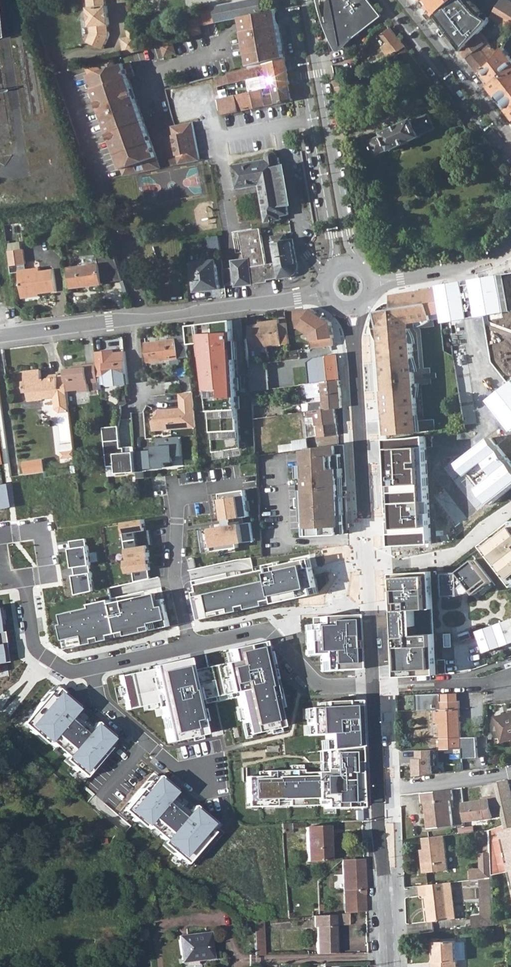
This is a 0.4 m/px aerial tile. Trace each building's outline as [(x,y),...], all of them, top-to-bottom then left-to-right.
[(104,0),(86,0),(88,9),(87,9),(89,28),(90,27),(91,33),(87,43),(104,49),(109,35),(108,25),(109,25),(106,6),(105,6),(104,0)] [(232,3),(235,19),(241,17),(263,13),(262,9),(265,8),(264,1),(260,1),(260,0),(249,0),(232,3)] [(341,46),(381,16),(368,0),(331,0),(341,46)] [(435,17),(448,7),(456,0),(437,0),(428,7),(430,11),(435,17)] [(435,17),(446,32),(463,53),(479,35),(487,26),(489,22),(480,13),(469,0),(456,0),(448,7),(435,17)] [(510,30),(510,1),(509,0),(502,0),(492,18),(510,30)] [(232,3),(215,7),(215,8),(218,22),(225,21),(235,19),(232,3)] [(190,22),(193,36),(202,33),(200,26),(218,22),(215,8),(202,11),(202,12),(196,14),(198,20),(190,22)] [(263,13),(241,17),(244,31),(250,68),(286,59),(280,25),(277,10),(263,13)] [(153,42),(154,47),(162,45),(169,43),(165,29),(155,32),(158,41),(153,42)] [(379,63),(390,57),(405,47),(390,29),(381,35),(388,44),(381,48),(383,52),(376,58),(379,63)] [(467,60),(479,74),(495,62),(495,60),(500,53),(489,42),(486,44),(479,35),(463,53),(467,60)] [(169,43),(162,45),(166,56),(176,52),(173,42),(169,43)] [(503,48),(500,53),(495,60),(510,81),(510,59),(503,48)] [(88,66),(86,66),(99,101),(103,112),(112,139),(148,131),(137,100),(133,88),(130,79),(135,77),(131,64),(127,66),(126,63),(116,66),(113,58),(95,64),(88,66)] [(250,68),(227,74),(229,83),(247,79),(249,90),(270,85),(270,87),(290,83),(286,59),(250,68)] [(495,62),(479,74),(493,93),(509,114),(510,117),(510,81),(495,60),(495,62)] [(334,80),(338,106),(353,103),(350,86),(347,86),(345,78),(334,80)] [(217,99),(221,116),(223,115),(229,114),(244,111),(293,100),(290,83),(270,87),(270,85),(249,90),(250,92),(217,99)] [(366,142),(374,158),(390,151),(390,152),(421,138),(421,136),(444,126),(437,109),(413,120),(413,119),(382,133),(382,134),(366,142)] [(175,125),(174,126),(176,135),(174,136),(178,157),(181,156),(182,164),(196,161),(201,160),(200,155),(193,122),(175,125)] [(148,131),(112,139),(125,176),(139,173),(161,168),(148,131)] [(267,159),(233,165),(236,189),(259,185),(266,222),(281,219),(281,215),(289,214),(279,157),(278,157),(277,155),(276,154),(275,152),(273,151),(271,151),(270,152),(269,153),(267,155),(267,157),(267,159)] [(482,159),(487,166),(492,162),(487,155),(482,159)] [(487,166),(496,178),(502,174),(492,162),(487,166)] [(266,264),(260,228),(254,229),(243,231),(240,231),(243,259),(231,260),(232,267),(223,268),(225,286),(235,284),(235,286),(262,283),(262,281),(290,276),(292,275),(294,273),(296,270),(296,267),(296,262),(293,239),(286,240),(280,241),(279,235),(272,236),(276,263),(266,264)] [(219,235),(209,237),(211,250),(220,249),(219,235)] [(23,249),(8,251),(10,266),(18,265),(25,264),(23,249)] [(102,282),(122,280),(114,255),(97,257),(98,264),(70,268),(72,288),(102,284),(102,282)] [(216,260),(192,263),(195,291),(220,288),(216,260)] [(26,269),(18,270),(22,298),(34,296),(34,294),(57,291),(54,269),(40,271),(40,267),(39,267),(26,269)] [(444,284),(449,321),(488,316),(495,362),(510,382),(510,273),(505,274),(444,284)] [(448,311),(443,287),(411,294),(410,293),(402,294),(403,297),(395,298),(397,306),(385,308),(384,309),(381,312),(378,315),(376,320),(375,324),(376,329),(377,328),(379,345),(377,345),(379,359),(381,359),(382,369),(384,368),(385,375),(380,376),(382,392),(384,392),(386,413),(384,414),(386,436),(422,433),(421,421),(416,422),(416,417),(419,416),(413,359),(415,359),(413,344),(412,344),(410,329),(407,330),(407,325),(434,320),(433,315),(448,311)] [(303,308),(293,309),(295,327),(299,327),(302,324),(310,329),(312,348),(334,346),(333,338),(334,338),(331,322),(311,307),(309,309),(303,310),(303,308)] [(240,449),(233,320),(184,326),(185,336),(186,339),(187,346),(194,344),(211,455),(240,449)] [(263,324),(248,326),(249,338),(250,349),(281,344),(280,336),(278,324),(278,320),(263,322),(263,324)] [(286,323),(278,324),(280,336),(287,335),(286,323)] [(168,340),(145,343),(147,362),(170,360),(171,365),(178,364),(178,359),(188,358),(187,346),(186,339),(185,336),(168,338),(168,340)] [(128,384),(125,351),(106,353),(105,350),(96,351),(96,362),(98,377),(105,376),(106,384),(109,386),(128,384)] [(304,379),(304,384),(307,384),(339,380),(337,354),(320,356),(321,369),(311,370),(311,378),(304,379)] [(73,368),(64,369),(65,375),(67,391),(79,390),(79,392),(89,391),(89,383),(98,381),(98,377),(96,362),(86,364),(86,367),(73,368)] [(266,362),(250,364),(251,367),(251,380),(267,378),(266,362)] [(67,391),(65,375),(57,376),(57,375),(50,375),(44,382),(41,380),(40,369),(24,371),(25,381),(23,384),(24,390),(26,392),(27,401),(32,401),(34,400),(44,400),(44,398),(45,398),(48,397),(53,397),(55,409),(59,412),(69,411),(67,391)] [(190,377),(181,378),(182,393),(192,392),(190,377)] [(267,378),(251,380),(252,391),(268,389),(267,378)] [(305,394),(305,397),(323,395),(323,394),(340,391),(339,380),(307,384),(308,387),(311,387),(311,393),(305,394)] [(494,399),(510,422),(510,386),(494,399)] [(310,403),(311,410),(334,408),(341,407),(340,391),(323,394),(323,395),(324,402),(310,403)] [(158,414),(152,421),(153,431),(196,427),(193,400),(179,402),(180,408),(158,410),(158,414)] [(311,410),(309,411),(309,422),(307,422),(308,436),(337,434),(334,408),(311,410)] [(131,417),(123,418),(124,434),(133,434),(131,417)] [(118,426),(103,427),(107,466),(116,466),(116,474),(136,472),(134,452),(124,453),(124,448),(120,448),(118,426)] [(157,450),(138,451),(140,470),(165,468),(165,462),(173,462),(173,457),(183,456),(181,436),(156,438),(157,450)] [(420,436),(387,438),(391,546),(431,544),(426,436),(420,436)] [(460,462),(492,504),(510,489),(510,462),(498,445),(492,438),(460,462)] [(283,445),(284,451),(303,449),(308,448),(307,439),(292,441),(293,444),(283,445)] [(333,445),(303,449),(303,465),(298,465),(300,488),(303,488),(303,491),(300,491),(303,537),(343,534),(342,496),(338,496),(337,486),(339,486),(339,478),(342,477),(341,468),(335,468),(333,445)] [(245,490),(220,494),(224,519),(249,515),(245,490)] [(463,502),(473,516),(485,507),(475,493),(463,502)] [(441,517),(452,531),(464,523),(454,508),(441,517)] [(143,519),(122,522),(125,541),(150,537),(149,529),(145,530),(143,519)] [(251,522),(202,529),(207,554),(240,548),(240,544),(254,541),(251,522)] [(483,545),(510,581),(510,523),(483,545)] [(150,537),(125,541),(128,560),(147,557),(149,557),(147,546),(151,545),(150,537)] [(85,538),(69,541),(70,548),(68,548),(71,568),(72,568),(89,565),(90,565),(87,546),(86,546),(85,538)] [(128,560),(124,560),(126,574),(132,573),(134,582),(149,579),(148,570),(149,570),(147,557),(128,560)] [(197,591),(193,592),(199,619),(298,598),(313,595),(312,588),(317,587),(311,558),(266,566),(266,565),(253,567),(254,571),(196,584),(197,591)] [(458,572),(444,573),(445,596),(461,595),(469,593),(472,590),(476,594),(491,582),(474,560),(458,572)] [(89,565),(72,568),(73,575),(72,575),(75,595),(94,591),(91,572),(90,573),(89,565)] [(432,571),(392,573),(394,616),(397,676),(437,674),(432,571)] [(61,624),(67,648),(170,626),(164,599),(159,600),(157,593),(111,603),(111,599),(62,610),(65,624),(61,624)] [(311,625),(304,626),(306,655),(308,655),(308,657),(320,657),(321,672),(354,670),(353,616),(311,618),(311,625)] [(477,632),(484,652),(510,643),(510,619),(477,632)] [(151,669),(119,676),(126,710),(159,702),(167,743),(202,735),(195,701),(236,692),(245,735),(279,728),(273,701),(279,700),(269,651),(263,652),(260,643),(228,650),(231,662),(188,671),(185,659),(151,666),(151,669)] [(38,703),(20,725),(32,735),(36,731),(74,764),(70,768),(83,778),(102,756),(98,753),(112,737),(95,723),(89,730),(70,715),(77,707),(56,690),(42,706),(38,703)] [(442,694),(442,702),(459,701),(458,693),(448,693),(442,694)] [(459,701),(442,702),(442,694),(416,695),(417,711),(433,710),(433,724),(440,723),(441,749),(461,749),(462,759),(478,758),(477,737),(461,737),(459,701)] [(322,708),(307,709),(308,736),(323,735),(323,752),(358,748),(356,701),(322,703),(322,708)] [(496,718),(502,741),(510,739),(510,714),(496,718)] [(265,776),(246,777),(246,803),(260,803),(260,807),(327,805),(327,809),(360,808),(358,748),(323,752),(324,772),(302,773),(302,770),(265,771),(265,776)] [(413,766),(413,776),(433,774),(433,766),(434,766),(434,749),(419,750),(419,758),(415,758),(415,766),(413,766)] [(139,790),(121,811),(134,821),(137,818),(175,850),(171,854),(184,865),(202,844),(199,841),(213,824),(192,807),(186,814),(167,798),(174,791),(158,777),(143,793),(139,790)] [(496,787),(498,794),(502,815),(504,825),(490,830),(492,875),(510,871),(510,792),(509,784),(496,787)] [(452,790),(418,794),(419,804),(422,803),(424,828),(453,825),(450,800),(453,800),(452,790)] [(464,804),(465,821),(487,819),(502,815),(498,794),(489,796),(490,801),(484,802),(483,800),(474,802),(464,804)] [(280,824),(280,822),(272,823),(273,839),(281,839),(281,835),(280,824)] [(290,824),(280,824),(281,835),(290,834),(290,824)] [(327,827),(305,828),(306,861),(328,860),(327,827)] [(479,832),(480,853),(490,852),(490,830),(479,832)] [(422,864),(423,873),(448,870),(444,836),(423,838),(424,849),(426,863),(422,864)] [(133,851),(126,852),(128,860),(133,859),(132,855),(133,855),(135,852),(133,851)] [(135,852),(133,855),(142,862),(146,859),(135,852)] [(472,880),(481,879),(492,878),(492,875),(490,852),(480,853),(481,868),(471,869),(472,880)] [(362,859),(341,860),(343,914),(347,914),(364,912),(362,859)] [(481,879),(481,889),(492,888),(492,878),(481,879)] [(420,886),(422,896),(427,896),(431,922),(451,919),(448,892),(453,892),(452,882),(420,886)] [(481,889),(482,915),(494,914),(493,904),(492,888),(481,889)] [(343,914),(332,915),(332,916),(332,926),(347,926),(347,914),(343,914)] [(472,916),(473,927),(494,924),(494,914),(482,915),(472,916)] [(313,917),(311,917),(312,927),(314,927),(315,954),(333,954),(336,953),(335,937),(332,937),(332,926),(332,916),(319,917),(313,917)] [(252,922),(253,946),(263,945),(262,921),(252,922)] [(208,932),(177,935),(180,959),(202,957),(202,959),(211,958),(208,932)] [(436,947),(436,953),(433,953),(434,962),(432,962),(433,966),(457,966),(456,941),(440,941),(440,939),(433,939),(433,942),(433,947),(436,947)] [(253,946),(253,956),(263,955),(263,945),(253,946)]
